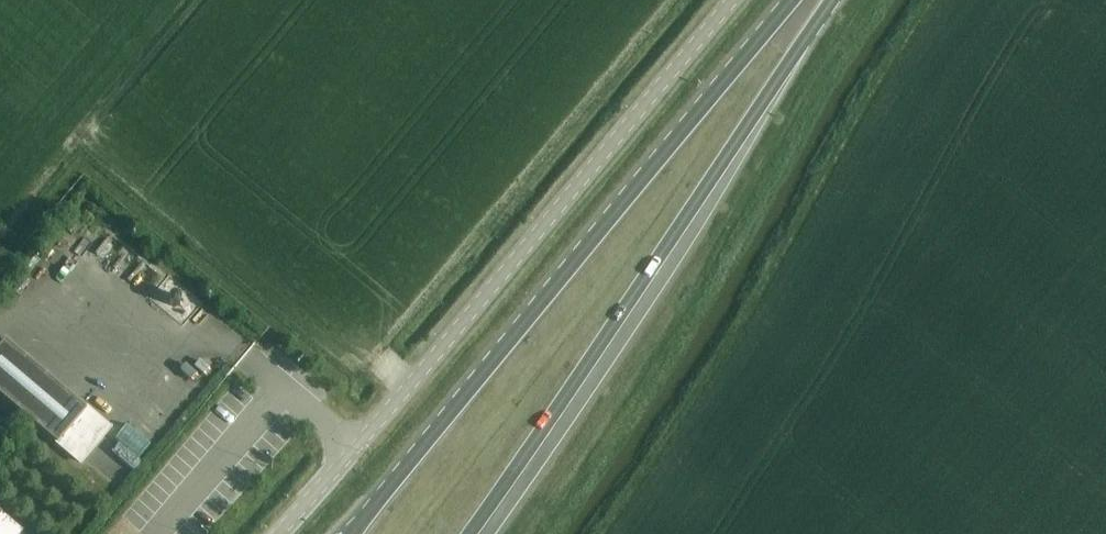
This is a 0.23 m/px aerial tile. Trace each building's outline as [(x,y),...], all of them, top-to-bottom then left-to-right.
[(86,409),(6,341),(0,347),(0,395),(80,464),(110,429),(86,409)] [(23,532),(0,513),(0,533),(21,533),(23,532)]
